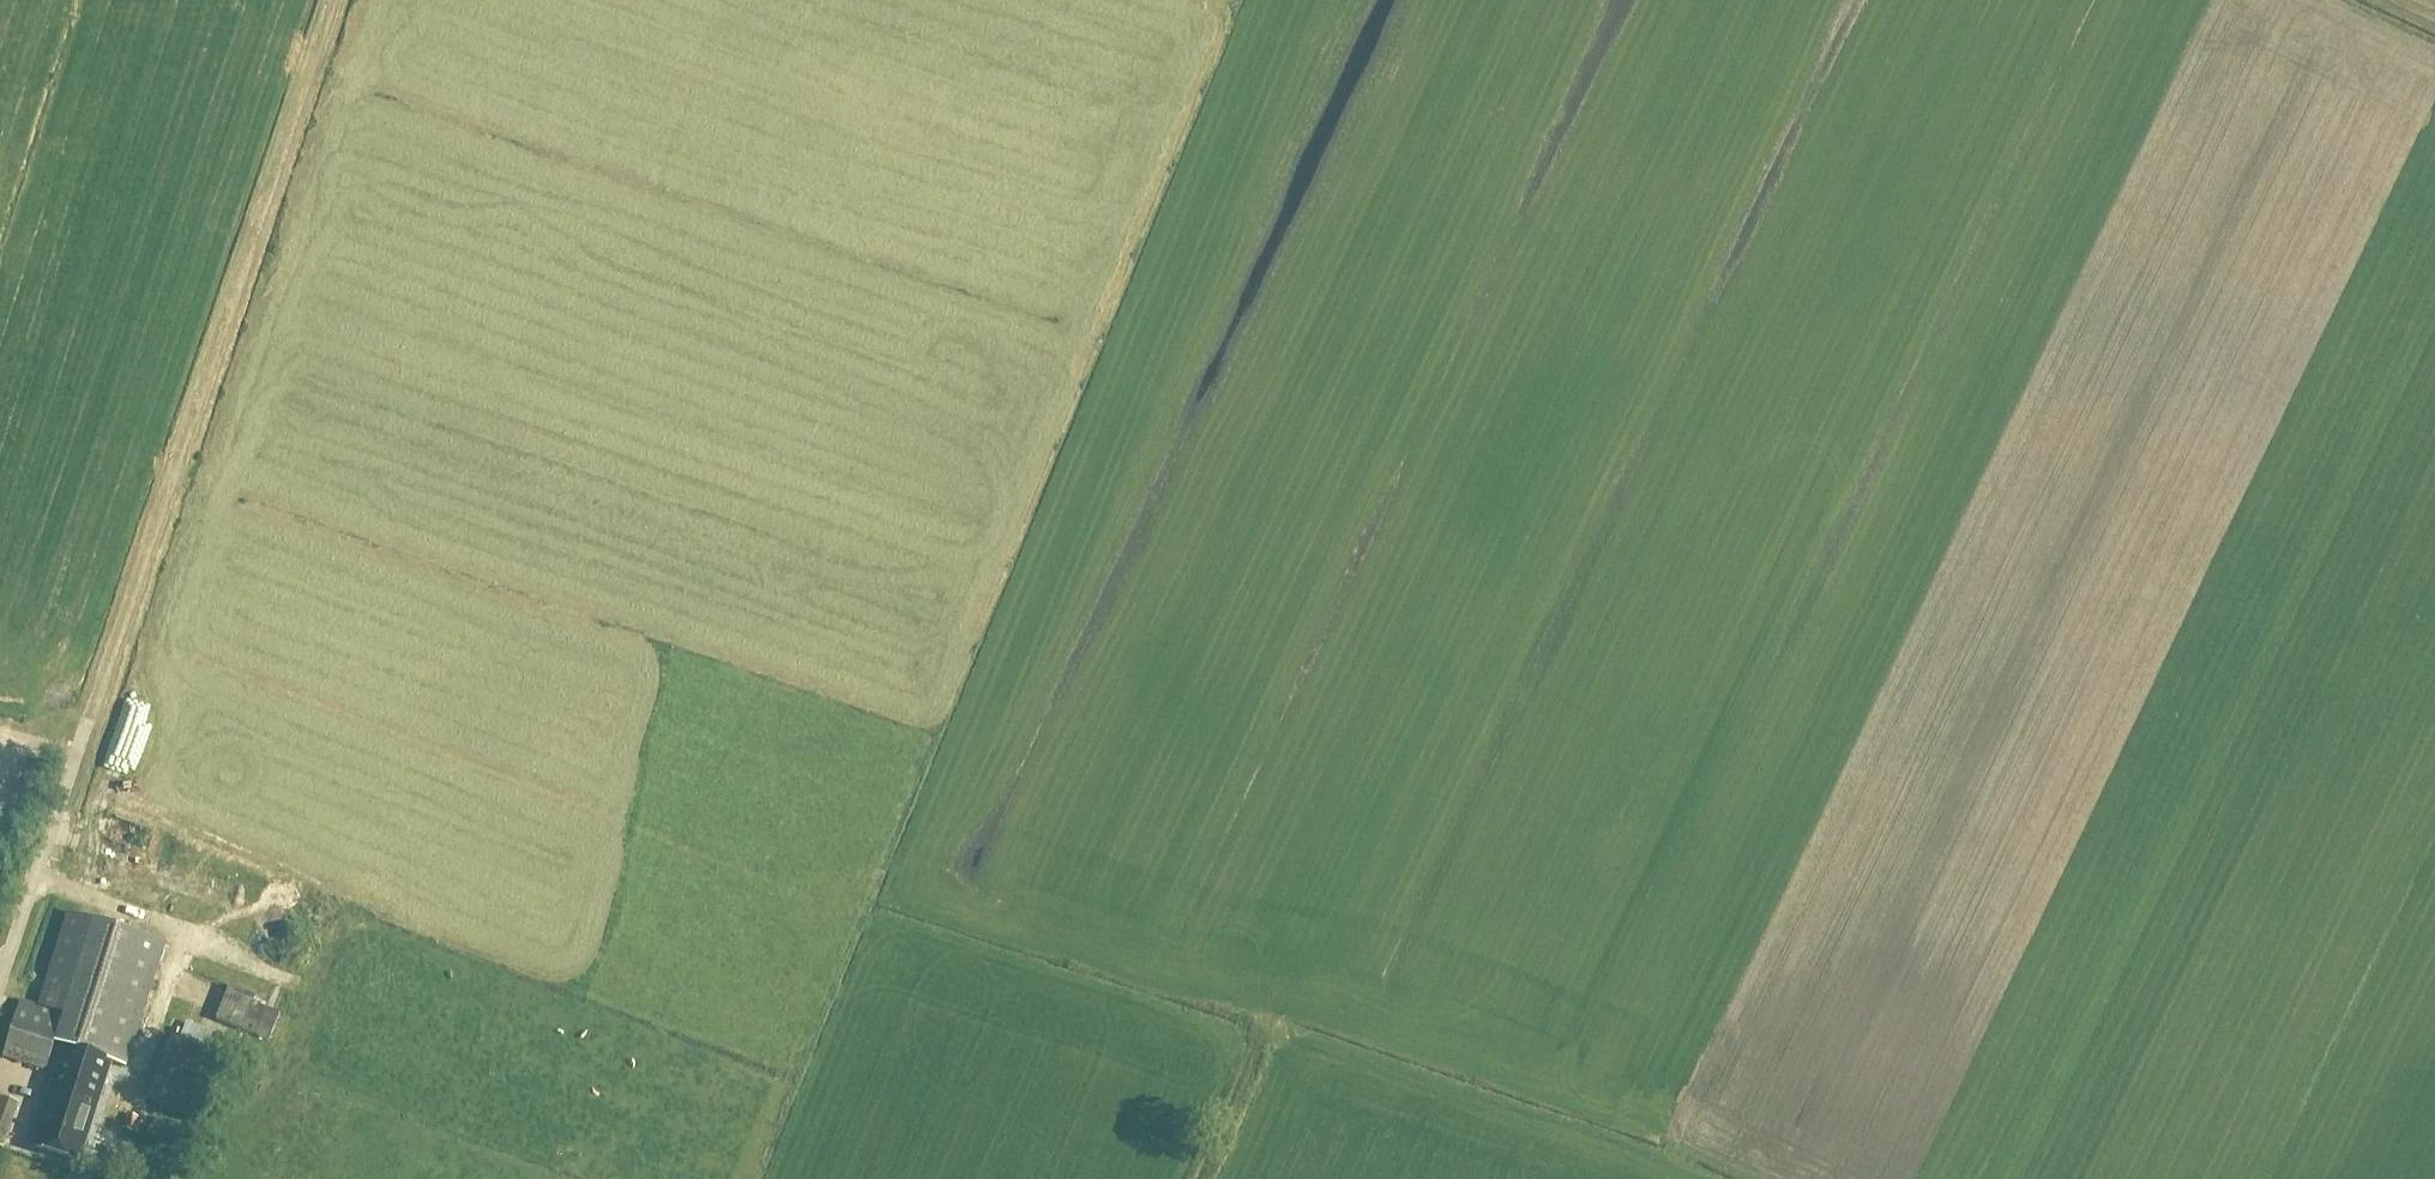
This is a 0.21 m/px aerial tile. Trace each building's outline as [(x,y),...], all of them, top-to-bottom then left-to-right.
[(0,764),(0,772),(10,774),(16,748),(4,746),(0,764)] [(16,1003),(0,1052),(0,1058),(43,1072),(51,1045),(62,1048),(108,1063),(122,1068),(161,945),(64,914),(34,1008),(16,1003)] [(276,999),(264,1029),(286,1038),(298,1008),(276,999)] [(227,1064),(176,1043),(166,1039),(142,1100),(203,1124),(227,1064)] [(76,1163),(108,1063),(62,1048),(30,1148),(76,1163)] [(15,1104),(0,1099),(0,1143),(15,1104)]
